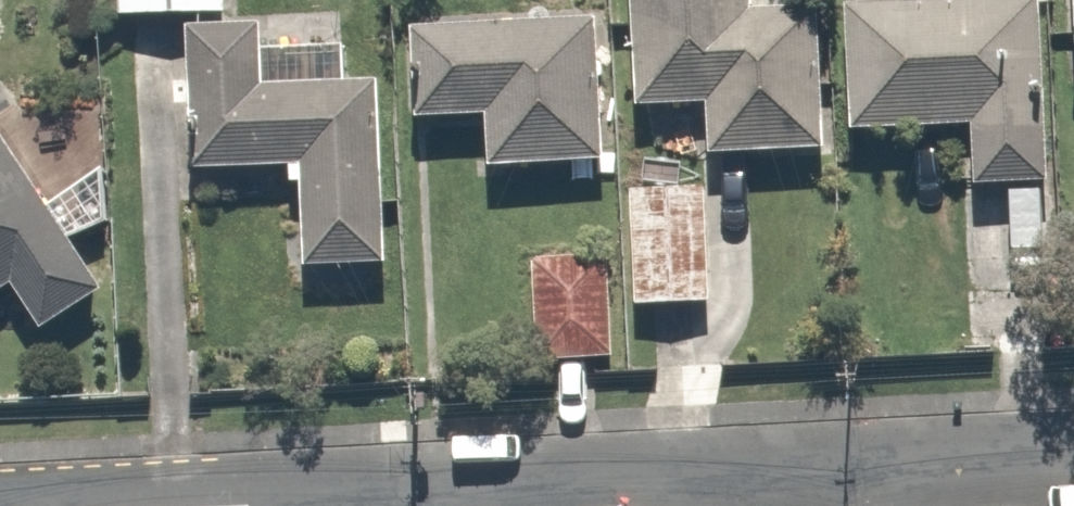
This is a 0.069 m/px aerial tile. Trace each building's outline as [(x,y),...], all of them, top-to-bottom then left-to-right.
[(122,18),(227,13),(226,0),(122,0),(122,18)] [(662,111),(707,109),(710,161),(834,156),(828,13),(750,16),(749,0),(657,0),(662,111)] [(866,139),(969,138),(969,183),(1057,183),(1056,0),(865,0),(866,139)] [(600,10),(434,16),(438,119),(497,117),(499,162),(606,159),(600,10)] [(261,27),(197,27),(198,187),(284,186),(285,283),(403,282),(402,91),(262,92),(261,27)] [(2,101),(0,102),(0,315),(15,306),(52,368),(135,317),(2,101)] [(713,181),(619,183),(622,298),(716,296),(713,181)] [(609,352),(608,252),(522,253),(523,353),(609,352)]
